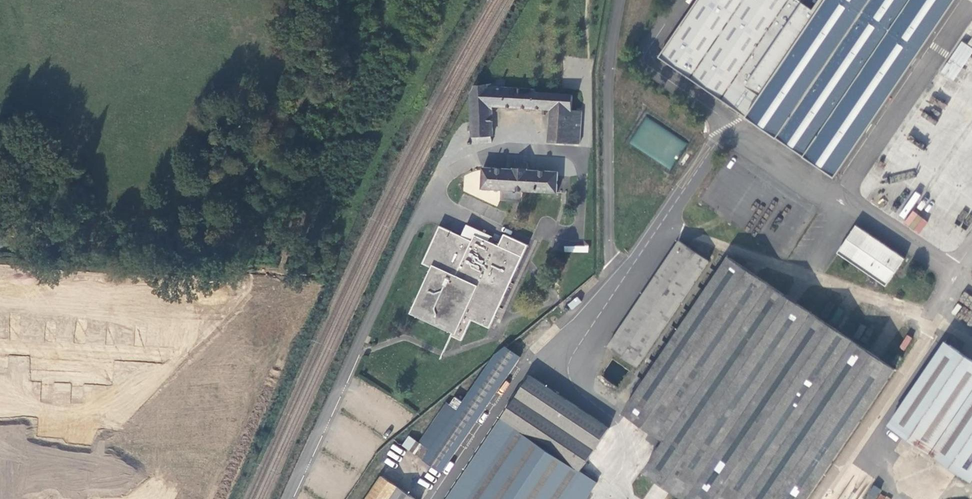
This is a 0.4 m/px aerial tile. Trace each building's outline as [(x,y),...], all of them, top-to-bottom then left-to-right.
[(955,0),(699,0),(659,59),(835,177),(955,0)] [(971,52),(971,48),(961,41),(947,62),(954,67),(952,70),(958,74),(971,52)] [(578,144),(580,112),(570,111),(570,96),(533,93),(533,89),(500,87),(501,83),(500,80),(496,78),(493,81),(493,85),(474,85),(471,92),(472,137),(474,137),(473,144),(491,145),(492,138),(494,138),(493,106),(550,110),(548,142),(578,144)] [(937,83),(881,166),(923,194),(971,123),(971,107),(937,83)] [(926,196),(968,225),(971,219),(971,129),(926,196)] [(552,194),(557,194),(558,174),(528,172),(528,169),(527,169),(516,168),(515,168),(515,171),(482,169),(481,189),(503,191),(510,191),(517,191),(521,192),(552,194)] [(516,199),(517,191),(510,191),(503,191),(503,199),(516,199)] [(912,211),(904,223),(918,233),(927,221),(912,211)] [(485,234),(467,226),(462,237),(474,243),(476,238),(482,241),(485,234)] [(482,241),(476,238),(474,243),(462,237),(440,227),(423,265),(435,271),(415,314),(455,332),(452,337),(463,342),(472,322),(491,330),(528,246),(504,235),(498,248),(482,241)] [(885,289),(905,262),(856,227),(836,255),(885,289)] [(679,242),(609,348),(638,368),(709,262),(679,242)] [(623,414),(664,442),(644,473),(682,498),(807,498),(894,370),(728,259),(623,414)] [(889,427),(971,482),(971,362),(945,344),(889,427)] [(520,358),(505,348),(496,356),(468,396),(457,412),(431,451),(419,443),(410,437),(403,446),(442,472),(520,358)] [(0,375),(0,406),(6,406),(5,396),(12,396),(11,374),(0,375)] [(39,375),(21,374),(19,405),(35,406),(35,401),(42,401),(43,389),(34,389),(35,384),(39,384),(39,375)] [(449,498),(586,498),(596,484),(580,473),(609,430),(531,377),(449,498)] [(67,404),(55,403),(55,416),(44,416),(44,426),(66,427),(67,404)] [(419,443),(431,451),(457,412),(446,404),(419,443)] [(367,498),(414,498),(382,477),(367,498)]
